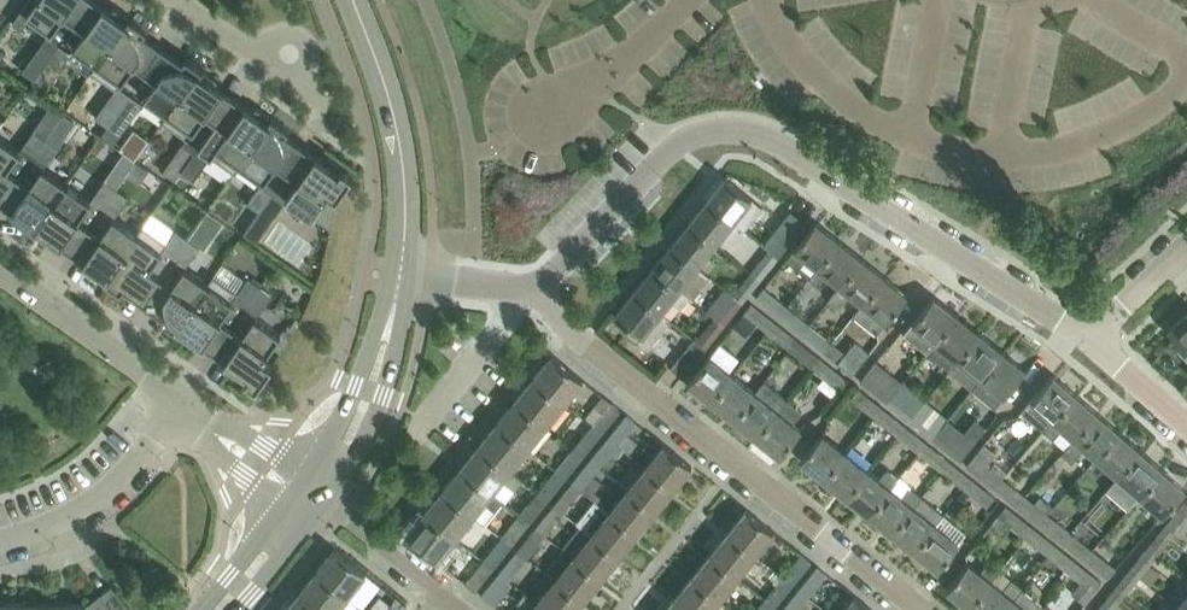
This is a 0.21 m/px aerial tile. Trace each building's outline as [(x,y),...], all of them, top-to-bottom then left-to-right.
[(25,13),(51,31),(64,14),(74,21),(89,0),(34,0),(25,13)] [(130,16),(114,5),(111,9),(98,0),(89,0),(74,21),(85,29),(73,46),(96,62),(97,63),(130,16)] [(92,71),(115,87),(116,88),(119,85),(134,63),(145,71),(163,45),(143,32),(146,28),(130,16),(97,63),(96,62),(91,70),(92,71)] [(46,60),(59,43),(47,34),(34,52),(46,60)] [(71,51),(59,43),(46,60),(58,69),(71,51)] [(201,66),(185,55),(182,59),(163,45),(145,71),(156,78),(144,96),(167,112),(168,113),(201,66)] [(201,66),(168,113),(167,112),(162,120),(186,137),(183,141),(195,149),(195,150),(233,94),(215,81),(217,78),(201,66)] [(119,85),(116,88),(115,87),(95,116),(108,125),(130,92),(119,85)] [(130,92),(108,125),(120,133),(143,101),(130,92)] [(210,154),(235,172),(241,164),(239,163),(272,116),(256,105),(253,109),(233,94),(195,150),(195,149),(182,168),(195,176),(210,154)] [(305,145),(286,131),(288,128),(272,116),(239,163),(241,164),(263,180),(276,163),(287,170),(305,145)] [(34,154),(46,137),(33,128),(22,145),(34,154)] [(8,167),(20,150),(0,136),(0,200),(1,201),(18,175),(8,167)] [(58,146),(46,137),(34,154),(46,162),(58,146)] [(297,178),(285,195),(332,228),(333,219),(334,210),(336,196),(352,172),(327,155),(324,158),(305,145),(287,170),(297,178)] [(109,172),(118,158),(102,148),(93,162),(109,172)] [(509,150),(509,163),(533,162),(533,149),(509,150)] [(33,229),(66,183),(42,165),(29,183),(18,175),(1,201),(20,214),(17,218),(33,229)] [(725,175),(706,200),(733,221),(744,208),(754,216),(763,206),(725,175)] [(105,204),(117,187),(104,179),(93,195),(105,204)] [(89,225),(78,217),(91,200),(66,183),(33,229),(50,241),(52,237),(72,250),(89,225)] [(272,192),(260,183),(247,201),(259,210),(263,204),(272,192)] [(129,196),(117,187),(105,204),(117,212),(129,196)] [(284,200),(272,192),(263,204),(259,210),(243,232),(255,241),(284,200)] [(733,221),(706,200),(688,222),(715,244),(733,221)] [(105,279),(143,225),(142,224),(136,232),(113,215),(100,233),(89,225),(72,250),(91,264),(88,268),(105,279)] [(809,275),(838,238),(816,221),(793,248),(794,249),(787,258),(809,275)] [(697,267),(715,244),(688,222),(669,245),(697,267)] [(764,246),(768,248),(777,256),(795,233),(782,223),(764,246)] [(161,275),(150,267),(165,246),(176,253),(189,235),(177,226),(166,241),(143,225),(105,279),(121,291),(123,287),(143,300),(161,275)] [(176,253),(188,262),(201,243),(189,235),(176,253)] [(838,284),(860,256),(838,238),(809,275),(820,285),(828,276),(838,284)] [(707,275),(697,267),(669,245),(651,268),(688,296),(689,298),(707,275)] [(759,279),(777,256),(768,248),(749,271),(759,279)] [(861,302),(883,274),(860,256),(838,284),(839,285),(829,297),(839,305),(849,293),(861,302)] [(176,329),(214,275),(213,274),(207,282),(184,265),(171,283),(161,275),(143,300),(162,314),(159,318),(176,329)] [(688,296),(651,268),(634,290),(661,312),(672,298),(681,305),(688,296)] [(759,279),(749,271),(731,294),(741,302),(759,279)] [(907,294),(883,274),(861,302),(862,303),(853,313),(877,332),(885,322),(907,294)] [(237,291),(214,275),(176,329),(192,340),(194,337),(213,350),(231,325),(221,317),(236,296),(247,303),(260,285),(248,276),(237,291)] [(247,303),(259,312),(272,293),(260,285),(247,303)] [(785,305),(763,287),(755,297),(778,314),(785,305)] [(672,320),(661,312),(634,290),(616,312),(629,323),(623,329),(648,349),(672,320)] [(741,302),(731,294),(713,317),(723,325),(741,302)] [(955,313),(933,295),(912,322),(903,332),(926,351),(935,340),(934,340),(955,313)] [(766,330),(774,321),(751,302),(743,312),(766,330)] [(785,305),(778,314),(800,332),(808,322),(785,305)] [(1169,327),(1186,347),(1186,310),(1169,327)] [(956,357),(978,331),(955,313),(934,340),(935,340),(956,357)] [(254,315),(242,332),(231,325),(213,350),(233,364),(230,368),(256,386),(272,362),(264,356),(280,333),(254,315)] [(706,347),(723,325),(713,317),(696,338),(695,337),(694,338),(706,347)] [(774,321),(766,330),(789,348),(797,338),(774,321)] [(808,322),(800,332),(823,350),(830,340),(808,322)] [(743,359),(753,346),(733,331),(723,344),(743,359)] [(979,376),(1000,349),(978,331),(956,357),(957,358),(948,369),(971,388),(981,377),(979,376)] [(682,377),(706,347),(694,338),(670,367),(682,377)] [(797,338),(789,348),(812,366),(819,356),(797,338)] [(830,340),(823,350),(852,373),(869,352),(855,340),(845,352),(830,340)] [(1025,368),(1000,349),(979,376),(981,377),(1004,395),(1025,368)] [(551,353),(533,376),(564,401),(583,378),(551,353)] [(711,399),(732,373),(709,354),(688,381),(711,399)] [(819,356),(812,366),(824,375),(818,382),(834,394),(847,378),(819,356)] [(887,401),(894,391),(902,381),(875,360),(860,379),(887,401)] [(734,417),(755,391),(732,373),(711,399),(734,417)] [(1052,418),(1074,391),(1052,373),(1020,410),(1042,429),(1052,418)] [(564,401),(533,376),(514,398),(546,424),(564,401)] [(756,435),(786,398),(764,380),(755,391),(734,417),(756,435)] [(850,397),(873,415),(881,405),(858,387),(850,397)] [(922,410),(945,428),(962,407),(939,389),(922,410)] [(894,391),(887,401),(908,418),(916,408),(894,391)] [(1073,436),(1095,410),(1074,391),(1052,418),(1042,429),(1053,437),(1062,427),(1073,436)] [(594,422),(592,423),(602,431),(621,408),(603,394),(586,415),(594,422)] [(546,424),(514,398),(496,421),(528,446),(546,424)] [(780,454),(801,428),(792,421),(801,410),(786,398),(756,435),(780,454)] [(903,423),(881,405),(873,415),(896,433),(903,423)] [(916,408),(908,418),(931,436),(939,427),(916,408)] [(953,433),(987,441),(994,412),(984,409),(982,417),(959,412),(953,433)] [(1095,455),(1117,429),(1095,410),(1073,436),(1074,437),(1062,451),(1072,461),(1085,446),(1095,455)] [(626,412),(607,436),(617,444),(636,420),(626,412)] [(528,446),(496,421),(478,444),(521,479),(522,478),(521,477),(539,455),(528,446)] [(584,454),(602,431),(592,423),(574,446),(584,454)] [(926,441),(903,423),(896,433),(918,451),(926,441)] [(962,445),(939,427),(931,436),(954,455),(962,445)] [(1117,474),(1139,448),(1117,429),(1095,455),(1117,474)] [(824,477),(845,451),(821,432),(800,458),(824,477)] [(1002,454),(1010,441),(997,432),(989,446),(1002,454)] [(599,466),(617,444),(607,436),(589,458),(599,466)] [(949,460),(926,441),(918,451),(941,469),(949,460)] [(672,488),(691,464),(664,442),(645,466),(672,488)] [(995,487),(1003,478),(1008,472),(995,462),(997,459),(991,455),(995,451),(983,442),(966,464),(995,487)] [(521,479),(478,444),(460,466),(491,491),(493,490),(502,478),(515,487),(521,479)] [(565,476),(584,454),(574,446),(556,469),(565,476)] [(1139,493),(1161,467),(1139,448),(1117,474),(1139,493)] [(846,495),(867,469),(845,451),(824,477),(846,495)] [(581,489),(591,498),(594,494),(592,492),(599,482),(591,476),(599,466),(589,458),(571,481),(581,489)] [(971,477),(949,460),(941,469),(964,487),(971,477)] [(491,491),(460,466),(442,489),(473,514),(485,500),(495,508),(503,498),(493,490),(491,491)] [(654,510),(672,488),(645,466),(627,489),(654,510)] [(869,513),(890,487),(898,476),(887,467),(879,478),(867,469),(846,495),(869,513)] [(1185,488),(1161,467),(1139,493),(1162,514),(1185,488)] [(547,499),(565,476),(556,469),(538,492),(547,499)] [(994,496),(971,477),(964,487),(987,505),(994,496)] [(1003,478),(995,487),(1016,504),(1024,494),(1003,478)] [(562,512),(581,489),(571,481),(553,504),(562,512)] [(891,531),(913,505),(921,495),(909,485),(901,495),(890,487),(869,513),(891,531)] [(456,536),(473,514),(442,489),(424,511),(456,536)] [(627,489),(625,491),(609,511),(636,533),(654,510),(627,489)] [(529,521),(547,499),(538,492),(520,514),(529,521)] [(1034,502),(1024,494),(1016,504),(1039,522),(1047,512),(1044,510),(1049,503),(1039,495),(1034,502)] [(1175,528),(1180,532),(1186,523),(1186,499),(1184,497),(1165,521),(1175,528)] [(618,556),(636,533),(609,511),(595,500),(577,522),(591,534),(618,556)] [(545,534),(562,512),(553,504),(535,526),(545,534)] [(1010,525),(1023,535),(1031,525),(1005,504),(990,524),(1004,534),(1010,525)] [(914,549),(935,523),(913,505),(891,531),(914,549)] [(755,553),(773,530),(746,508),(727,531),(755,553)] [(467,545),(456,536),(424,511),(405,534),(437,559),(448,545),(459,554),(467,545)] [(1069,530),(1047,512),(1039,522),(1061,539),(1069,530)] [(511,544),(529,521),(520,514),(501,537),(511,544)] [(943,514),(935,523),(914,549),(937,568),(959,541),(966,532),(943,514)] [(1156,551),(1175,528),(1165,521),(1147,544),(1156,551)] [(1054,544),(1031,525),(1023,535),(1046,554),(1054,544)] [(534,527),(516,549),(526,557),(544,534),(534,527)] [(1092,548),(1069,530),(1061,539),(1084,557),(1092,548)] [(737,576),(755,553),(727,531),(709,554),(737,576)] [(600,578),(618,556),(591,534),(573,557),(600,578)] [(493,566),(511,544),(501,537),(484,559),(493,566)] [(1078,563),(1054,544),(1046,554),(1070,572),(1078,563)] [(1139,572),(1156,551),(1147,544),(1130,565),(1139,572)] [(334,547),(314,571),(346,596),(365,572),(334,547)] [(581,601),(600,578),(573,557),(563,548),(546,569),(556,577),(554,579),(581,601)] [(1092,548),(1084,557),(1084,558),(1108,577),(1115,567),(1092,548)] [(508,579),(526,557),(516,549),(499,571),(508,579)] [(801,552),(783,575),(793,583),(811,560),(801,552)] [(719,598),(737,576),(709,554),(691,576),(719,598)] [(475,589),(493,566),(484,559),(465,582),(475,589)] [(968,605),(989,578),(994,571),(985,564),(979,570),(967,561),(946,587),(968,605)] [(1078,563),(1070,572),(1071,573),(1061,585),(1084,602),(1101,581),(1078,563)] [(817,564),(798,588),(808,596),(809,595),(819,583),(827,573),(817,564)] [(1121,595),(1139,572),(1130,565),(1112,587),(1121,595)] [(314,571),(297,594),(317,609),(335,609),(346,596),(314,571)] [(490,602),(508,579),(499,571),(480,594),(490,602)] [(774,606),(793,583),(783,575),(764,598),(774,606)] [(719,598),(691,576),(673,599),(687,609),(709,609),(719,598)] [(1012,596),(1021,586),(1010,577),(1001,588),(989,578),(968,605),(975,609),(1001,609),(1012,596)] [(581,601),(554,579),(536,601),(547,609),(574,609),(581,601)] [(838,598),(819,583),(809,595),(827,609),(874,609),(846,588),(838,598)] [(54,603),(54,609),(129,609),(111,585),(86,604),(86,599),(85,599),(85,603),(67,603),(67,602),(66,602),(65,603),(56,603),(56,598),(54,598),(54,603)] [(1121,595),(1112,587),(1093,609),(1109,609),(1121,595)] [(808,596),(798,588),(780,609),(797,609),(808,596)] [(1178,604),(1185,609),(1186,609),(1186,592),(1178,604)] [(297,594),(284,609),(317,609),(297,594)] [(386,609),(401,609),(406,604),(397,596),(386,609)] [(1042,604),(1031,596),(1024,606),(1012,596),(1001,609),(1038,609),(1042,604)] [(54,603),(36,603),(36,602),(35,602),(35,603),(25,602),(25,598),(23,598),(23,602),(23,609),(54,609),(54,603)] [(774,606),(764,598),(755,609),(771,609),(774,606)] [(673,599),(664,609),(687,609),(673,599)] [(536,601),(529,609),(547,609),(536,601)] [(23,602),(5,602),(4,602),(0,602),(0,609),(23,609),(23,602)]
